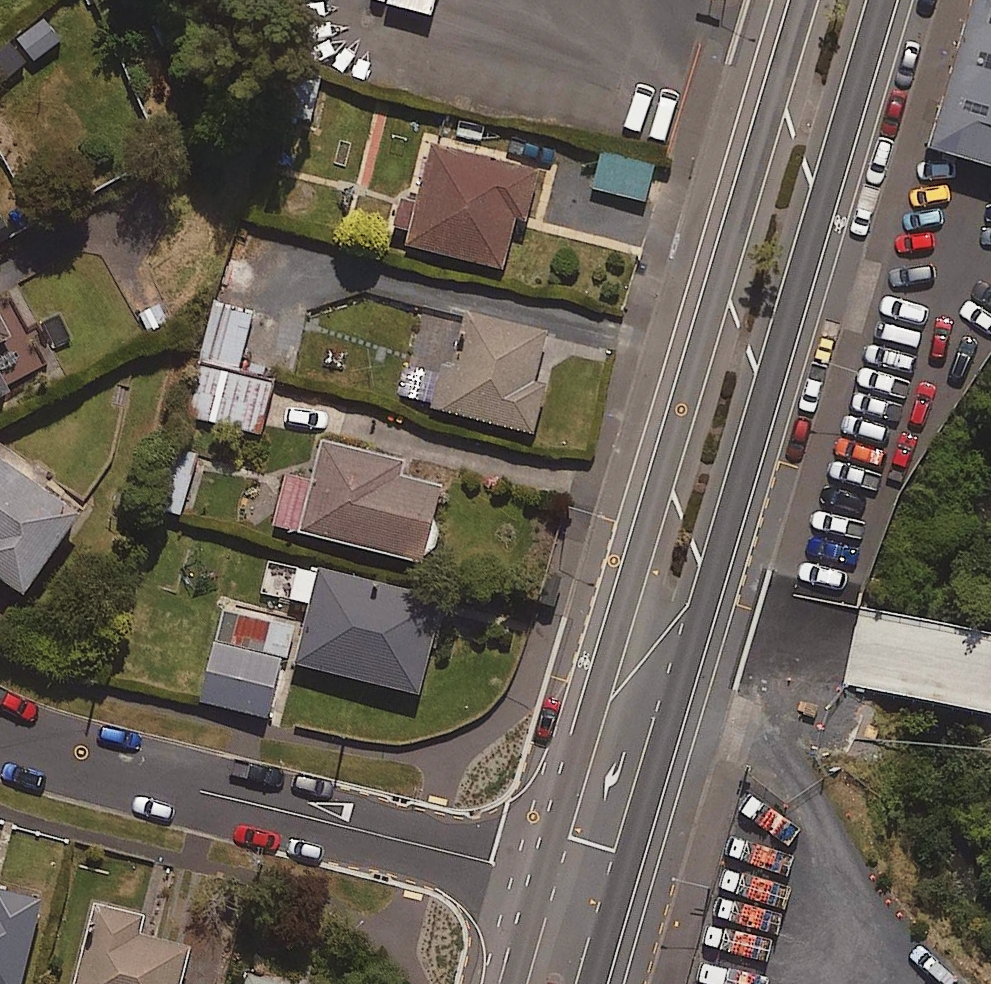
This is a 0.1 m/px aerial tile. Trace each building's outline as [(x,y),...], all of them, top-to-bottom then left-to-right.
[(927,147),(990,166),(990,0),(971,0),(927,147)] [(538,171),(434,145),(409,242),(504,266),(517,216),(526,218),(538,171)] [(655,165),(602,150),(592,187),(645,201),(655,165)] [(186,357),(226,369),(245,309),(205,296),(186,357)] [(29,325),(15,300),(0,309),(0,341),(29,325)] [(471,325),(422,313),(400,395),(535,431),(547,385),(534,381),(547,332),(474,313),(471,325)] [(226,369),(186,357),(177,408),(248,424),(259,376),(226,369)] [(12,394),(0,373),(0,401),(12,394)] [(403,459),(325,440),(315,479),(286,472),(273,523),(425,560),(443,485),(399,474),(403,459)] [(180,515),(197,456),(177,451),(160,509),(180,515)] [(0,456),(0,574),(25,591),(80,510),(0,456)] [(443,599),(299,562),(290,598),(312,603),(297,661),(419,692),(443,599)] [(296,624),(224,607),(201,699),(267,715),(280,661),(287,663),(296,624)] [(0,882),(0,983),(22,983),(44,892),(0,882)] [(96,903),(75,983),(182,983),(193,944),(134,928),(137,914),(96,903)] [(249,972),(246,983),(291,983),(249,972)]
